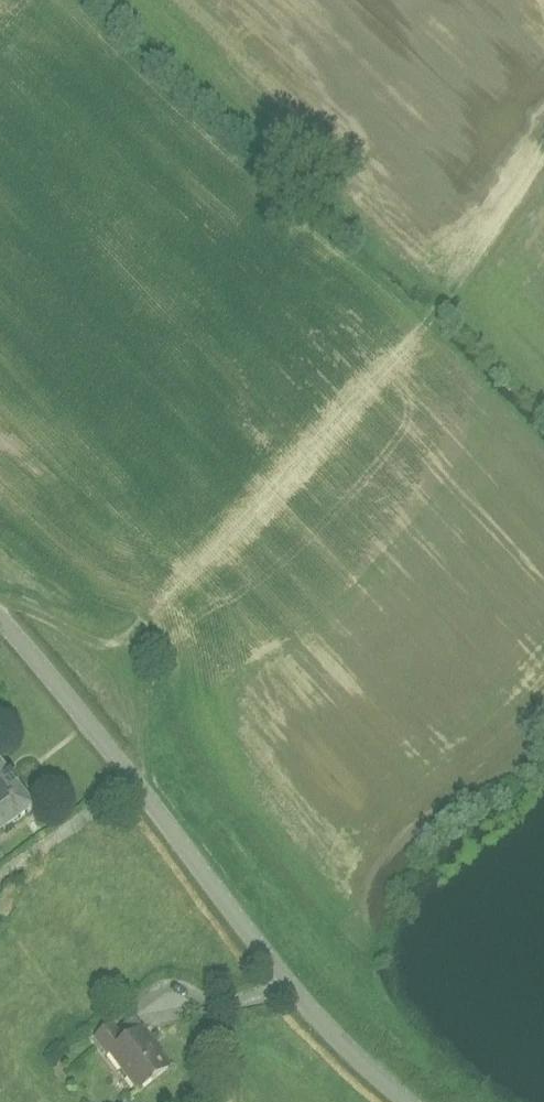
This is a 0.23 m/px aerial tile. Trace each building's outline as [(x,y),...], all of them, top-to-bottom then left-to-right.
[(33,807),(0,765),(0,832),(33,807)] [(202,1007),(196,975),(151,984),(158,1016),(202,1007)] [(110,1053),(139,1091),(170,1067),(152,1044),(154,1042),(143,1027),(126,1041),(113,1024),(94,1038),(107,1055),(110,1053)]
